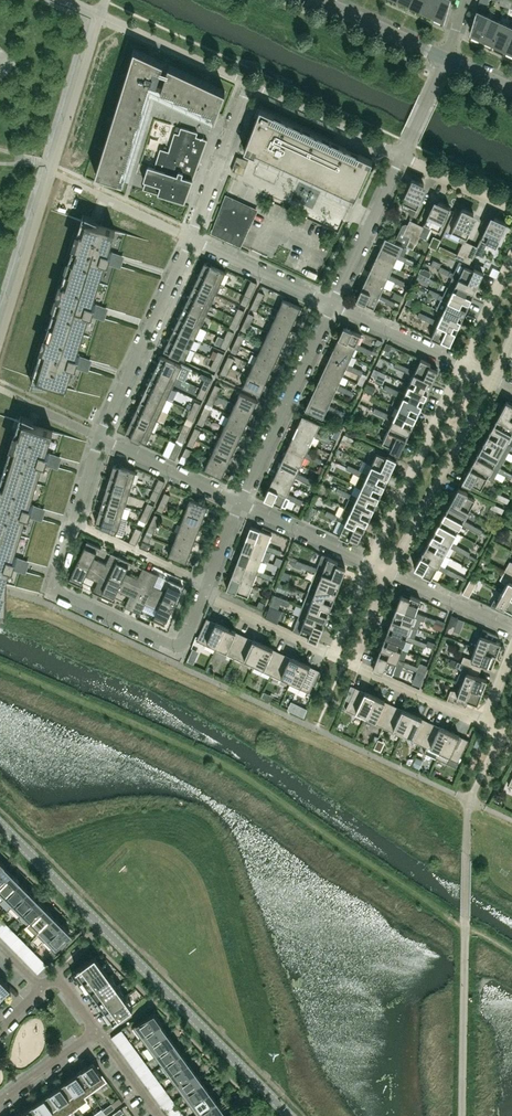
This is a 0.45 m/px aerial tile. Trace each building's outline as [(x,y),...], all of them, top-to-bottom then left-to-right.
[(437,0),(424,0),(422,8),(433,13),(437,0)] [(450,0),(437,0),(433,13),(444,19),(450,0)] [(500,22),(500,20),(493,18),(495,11),(490,10),(488,15),(489,15),(488,17),(482,36),(494,42),(500,22)] [(482,36),(488,17),(489,15),(488,15),(476,11),(470,30),(482,36)] [(505,47),(511,26),(500,22),(494,42),(505,47)] [(225,91),(134,49),(95,174),(123,182),(152,90),(215,119),(225,91)] [(372,159),(346,147),(260,107),(244,149),(354,200),(372,159)] [(196,170),(207,139),(196,136),(198,132),(177,125),(169,150),(160,148),(158,156),(196,170)] [(243,174),(249,160),(237,155),(232,170),(243,174)] [(185,201),(196,170),(158,156),(154,167),(148,165),(143,180),(146,180),(143,188),(185,201)] [(428,185),(424,183),(412,178),(402,201),(412,206),(409,211),(411,214),(413,216),(417,208),(428,185)] [(239,245),(256,209),(226,196),(213,232),(239,245)] [(440,230),(450,207),(435,200),(431,208),(422,227),(417,224),(410,236),(409,239),(416,243),(420,235),(426,238),(432,226),(440,230)] [(456,256),(463,260),(471,244),(465,242),(473,223),(474,224),(478,215),(462,207),(452,230),(462,235),(459,240),(463,242),(456,256)] [(102,306),(115,265),(118,266),(122,255),(118,254),(125,233),(102,225),(82,219),(84,213),(83,213),(81,219),(78,218),(29,375),(33,376),(31,382),(32,381),(33,376),(76,389),(76,388),(83,368),(86,369),(89,359),(86,358),(99,316),(102,317),(105,307),(102,306)] [(477,247),(471,244),(463,260),(470,263),(475,253),(481,256),(488,241),(496,245),(507,222),(491,215),(487,224),(477,247)] [(410,236),(417,224),(409,220),(408,224),(403,233),(410,236)] [(410,236),(403,233),(408,224),(406,223),(403,224),(395,240),(399,241),(406,245),(409,239),(410,236)] [(398,255),(399,253),(403,245),(385,237),(380,247),(398,255)] [(399,253),(398,255),(380,247),(376,257),(393,266),(397,257),(405,261),(406,257),(399,253)] [(389,274),(393,266),(376,257),(371,268),(388,276),(389,274)] [(432,259),(430,264),(439,268),(441,262),(432,259)] [(220,283),(225,272),(205,262),(199,273),(220,283)] [(477,285),(483,271),(479,269),(474,267),(473,269),(464,265),(460,275),(450,271),(448,275),(458,279),(459,277),(477,285)] [(438,270),(448,275),(450,271),(440,266),(438,270)] [(389,274),(388,276),(371,268),(366,278),(384,286),(388,278),(395,281),(397,277),(389,274)] [(215,294),(220,283),(199,273),(194,284),(215,294)] [(471,297),(477,285),(459,277),(458,279),(453,288),(471,297)] [(379,296),(380,294),(384,286),(366,278),(361,288),(379,296)] [(251,279),(244,294),(250,297),(257,282),(251,279)] [(210,305),(215,294),(194,284),(189,295),(210,305)] [(380,294),(379,296),(361,288),(357,299),(374,307),(378,298),(386,302),(387,298),(380,294)] [(466,308),(471,297),(453,288),(449,298),(439,293),(438,297),(447,302),(448,300),(466,308)] [(428,293),(438,297),(439,293),(430,289),(428,293)] [(261,302),(264,294),(258,291),(254,299),(261,302)] [(247,305),(250,297),(244,294),(241,302),(247,305)] [(205,315),(210,305),(189,295),(184,306),(205,315)] [(295,318),(301,307),(283,298),(278,310),(295,318)] [(261,302),(254,299),(251,307),(257,310),(261,302)] [(461,320),(466,308),(448,300),(447,302),(443,311),(461,320)] [(200,326),(205,315),(184,306),(179,316),(200,326)] [(238,308),(234,316),(240,319),(244,311),(238,308)] [(290,329),(295,318),(278,310),(273,321),(290,329)] [(456,331),(461,320),(443,311),(438,321),(429,316),(427,320),(437,325),(437,323),(456,331)] [(251,323),(254,315),(248,312),(244,321),(251,323)] [(417,316),(427,320),(429,316),(419,312),(417,316)] [(195,337),(200,326),(179,316),(174,327),(195,337)] [(237,327),(240,319),(234,316),(230,324),(237,327)] [(247,331),(251,323),(244,321),(241,329),(247,331)] [(285,339),(290,329),(273,321),(268,331),(285,339)] [(450,343),(456,331),(437,323),(437,325),(431,337),(441,342),(442,339),(450,343)] [(356,345),(357,343),(361,334),(344,326),(339,337),(356,345)] [(190,348),(195,337),(174,327),(169,338),(190,348)] [(228,329),(224,337),(230,340),(234,332),(228,329)] [(280,350),(285,339),(268,331),(263,342),(280,350)] [(240,345),(244,337),(238,334),(234,342),(240,345)] [(227,348),(230,340),(224,337),(220,345),(227,348)] [(357,343),(356,345),(339,337),(334,347),(352,355),(355,347),(363,350),(365,346),(357,343)] [(185,359),(190,348),(169,338),(164,349),(185,359)] [(237,353),(240,345),(234,342),(231,350),(237,353)] [(275,361),(280,350),(263,342),(258,353),(275,361)] [(348,363),(352,355),(334,347),(329,357),(347,365),(348,363)] [(218,351),(214,359),(220,362),(224,354),(218,351)] [(270,372),(275,361),(258,353),(253,364),(270,372)] [(177,376),(182,365),(161,355),(156,367),(177,376)] [(230,367),(234,359),(228,356),(224,364),(230,367)] [(348,363),(347,365),(329,357),(325,367),(342,375),(346,367),(353,371),(355,367),(348,363)] [(432,381),(438,369),(430,365),(431,363),(421,358),(415,371),(406,366),(404,370),(413,374),(414,372),(432,381)] [(216,370),(220,362),(214,359),(210,367),(216,370)] [(394,366),(404,370),(406,366),(396,362),(394,366)] [(227,375),(230,367),(224,364),(220,372),(227,375)] [(265,383),(270,372),(253,364),(248,375),(265,383)] [(172,387),(177,376),(156,367),(151,377),(172,387)] [(337,386),(338,384),(342,375),(325,367),(320,378),(337,386)] [(375,369),(372,375),(378,378),(381,372),(375,369)] [(427,392),(432,381),(414,372),(413,374),(409,384),(427,392)] [(260,394),(265,383),(248,375),(243,386),(260,394)] [(362,387),(366,377),(361,375),(357,385),(362,387)] [(167,398),(172,387),(151,377),(146,388),(167,398)] [(338,384),(337,386),(320,378),(315,388),(333,396),(336,388),(344,391),(346,387),(338,384)] [(205,379),(201,387),(207,390),(211,382),(205,379)] [(368,383),(365,390),(371,393),(374,386),(368,383)] [(217,395),(221,387),(215,384),(211,392),(217,395)] [(383,388),(393,393),(395,389),(385,384),(383,388)] [(422,404),(427,392),(409,384),(405,393),(395,389),(393,393),(403,397),(404,395),(422,404)] [(203,398),(207,390),(201,387),(197,396),(203,398)] [(162,409),(167,398),(146,388),(141,399),(162,409)] [(328,406),(329,404),(333,396),(315,388),(310,398),(328,406)] [(213,403),(217,395),(211,392),(207,400),(213,403)] [(252,411),(257,400),(240,392),(235,403),(252,411)] [(416,415),(422,404),(404,395),(403,397),(398,407),(416,415)] [(329,404),(328,406),(310,398),(305,409),(323,417),(327,408),(334,412),(336,408),(329,404)] [(157,420),(162,409),(141,399),(136,410),(157,420)] [(194,401),(191,409),(197,412),(201,404),(194,401)] [(507,401),(500,412),(511,418),(511,404),(507,401)] [(247,422),(252,411),(235,403),(230,414),(247,422)] [(207,417),(211,409),(205,406),(201,414),(207,417)] [(373,411),(383,416),(384,412),(375,407),(373,411)] [(411,427),(416,415),(398,407),(394,416),(384,412),(383,416),(392,420),(393,418),(411,427)] [(193,420),(197,412),(191,409),(187,417),(193,420)] [(152,430),(157,420),(136,410),(131,421),(152,430)] [(500,412),(494,423),(511,432),(511,433),(511,418),(500,412)] [(52,465),(56,466),(59,456),(56,455),(62,434),(38,426),(19,420),(21,414),(19,420),(15,419),(0,468),(0,612),(1,612),(3,612),(5,612),(6,594),(6,591),(6,582),(15,585),(20,570),(23,571),(27,560),(23,559),(36,517),(40,518),(43,508),(40,507),(52,465)] [(203,425),(207,417),(201,414),(197,422),(203,425)] [(242,433),(247,422),(230,414),(224,425),(242,433)] [(315,433),(316,431),(320,423),(303,415),(298,425),(315,433)] [(406,438),(411,427),(393,418),(392,420),(388,430),(406,438)] [(146,442),(152,430),(131,421),(125,432),(146,442)] [(184,423),(181,431),(187,434),(191,426),(184,423)] [(360,429),(349,423),(347,428),(358,433),(360,429)] [(505,444),(507,442),(511,432),(494,423),(488,434),(505,444)] [(237,444),(242,433),(224,425),(219,436),(237,444)] [(316,431),(315,433),(298,425),(293,435),(310,443),(314,435),(322,439),(324,435),(316,431)] [(197,438),(201,430),(194,427),(191,435),(197,438)] [(399,452),(406,438),(388,430),(382,441),(391,446),(390,448),(399,452)] [(183,442),(187,434),(181,431),(177,439),(183,442)] [(355,439),(344,434),(342,438),(353,443),(355,439)] [(488,434),(482,445),(505,458),(510,449),(511,450),(511,445),(507,442),(505,444),(488,434)] [(193,446),(197,438),(191,435),(187,443),(193,446)] [(306,454),(307,452),(310,443),(293,435),(288,446),(306,454)] [(232,455),(237,444),(219,436),(214,447),(232,455)] [(175,459),(182,444),(176,442),(169,456),(175,459)] [(505,458),(482,445),(476,456),(493,466),(494,464),(500,467),(505,458)] [(188,457),(192,449),(186,446),(182,455),(188,457)] [(307,452),(306,454),(288,446),(283,456),(301,464),(305,456),(312,459),(314,455),(307,452)] [(227,465),(232,455),(214,447),(209,457),(227,465)] [(390,472),(396,458),(387,454),(386,456),(377,452),(372,464),(390,472)] [(296,474),(297,472),(301,464),(283,456),(279,466),(296,474)] [(493,466),(476,456),(470,467),(487,477),(493,480),(498,471),(502,473),(504,469),(500,467),(494,464),(493,466)] [(221,477),(227,465),(209,457),(204,469),(221,477)] [(132,483),(136,471),(114,464),(110,476),(132,483)] [(385,484),(390,472),(372,464),(367,473),(358,469),(356,473),(365,477),(366,475),(385,484)] [(346,468),(356,473),(358,469),(348,465),(346,468)] [(297,472),(296,474),(279,466),(274,476),(291,484),(295,476),(303,480),(305,476),(297,472)] [(481,488),(487,477),(470,467),(462,481),(471,486),(472,484),(481,488)] [(504,469),(502,473),(511,478),(511,476),(511,473),(504,469)] [(379,495),(385,484),(366,475),(365,477),(361,487),(379,495)] [(129,494),(132,483),(110,476),(106,487),(129,494)] [(287,495),(288,493),(291,484),(274,476),(269,486),(287,495)] [(159,478),(154,489),(160,492),(165,481),(159,478)] [(287,495),(269,486),(264,497),(282,505),(286,507),(290,498),(293,500),(295,496),(288,493),(287,495)] [(125,506),(129,494),(106,487),(103,499),(125,506)] [(345,496),(347,492),(337,487),(336,491),(345,496)] [(374,507),(379,495),(361,487),(357,496),(347,492),(345,496),(349,498),(355,500),(356,498),(374,507)] [(475,499),(466,494),(468,492),(458,487),(451,500),(469,510),(475,499)] [(156,500),(160,492),(154,489),(150,497),(156,500)] [(167,503),(170,495),(164,492),(161,500),(167,503)] [(510,498),(498,493),(496,497),(507,502),(510,498)] [(203,517),(208,505),(190,498),(186,510),(203,517)] [(369,518),(374,507),(356,498),(355,500),(349,498),(345,507),(369,518)] [(121,517),(125,506),(103,499),(99,510),(121,517)] [(163,511),(167,503),(161,500),(157,508),(163,511)] [(463,521),(464,519),(469,510),(451,500),(445,511),(463,521)] [(147,502),(144,511),(150,514),(153,505),(147,502)] [(504,508),(493,503),(491,507),(502,513),(504,508)] [(363,530),(369,518),(345,507),(340,516),(346,519),(345,521),(363,530)] [(314,522),(316,509),(308,508),(306,521),(314,522)] [(118,529),(121,517),(99,510),(96,522),(118,529)] [(199,528),(203,517),(186,510),(181,521),(199,528)] [(325,514),(335,519),(337,515),(327,510),(325,514)] [(146,521),(150,514),(144,511),(140,518),(146,521)] [(464,519),(463,521),(445,511),(439,522),(457,532),(462,523),(471,528),(473,524),(464,519)] [(157,525),(160,517),(154,514),(151,522),(157,525)] [(340,516),(337,515),(335,519),(338,520),(333,530),(340,533),(339,535),(348,540),(350,537),(358,541),(363,530),(345,521),(346,519),(340,516)] [(195,539),(199,528),(181,521),(177,532),(195,539)] [(153,533),(157,525),(151,522),(147,530),(153,533)] [(450,543),(451,541),(457,532),(439,522),(433,533),(450,543)] [(482,530),(473,524),(471,528),(480,533),(482,530)] [(268,545),(272,534),(251,526),(246,539),(267,547),(268,545)] [(135,544),(142,530),(136,527),(129,542),(135,544)] [(191,550),(195,539),(177,532),(173,543),(191,550)] [(149,542),(152,536),(146,533),(143,539),(149,542)] [(451,541),(450,543),(433,533),(427,544),(444,554),(449,545),(459,550),(461,546),(451,541)] [(262,559),(266,549),(273,551),(275,547),(268,545),(267,547),(246,539),(241,551),(262,559)] [(110,576),(119,556),(111,552),(106,563),(94,557),(99,547),(101,548),(87,541),(86,542),(87,542),(78,561),(110,576)] [(186,562),(191,550),(173,543),(168,555),(186,562)] [(449,557),(444,554),(427,544),(421,555),(438,565),(439,563),(444,566),(449,557)] [(297,557),(300,547),(293,545),(290,554),(297,557)] [(470,552),(461,546),(459,550),(468,555),(470,552)] [(257,572),(258,569),(262,559),(241,551),(236,563),(257,572)] [(345,567),(337,564),(338,561),(322,554),(317,567),(307,564),(305,568),(315,571),(316,569),(322,572),(341,579),(345,567)] [(431,578),(437,567),(446,572),(449,568),(444,566),(439,563),(438,565),(421,555),(415,567),(422,571),(421,574),(431,578)] [(142,590),(151,571),(143,567),(138,578),(126,572),(130,562),(132,563),(133,562),(119,556),(110,576),(142,590)] [(307,564),(297,560),(295,566),(301,568),(302,566),(305,568),(307,564)] [(110,576),(78,561),(69,580),(83,587),(83,586),(81,585),(86,575),(98,581),(93,591),(101,595),(110,576)] [(253,584),(257,573),(264,576),(265,572),(258,569),(257,572),(236,563),(232,576),(253,584)] [(458,574),(449,568),(446,572),(456,577),(457,576),(458,574)] [(341,579),(322,572),(316,569),(315,571),(312,581),(318,584),(336,591),(341,579)] [(287,580),(290,573),(282,570),(280,577),(287,580)] [(505,570),(500,579),(506,584),(502,591),(511,596),(511,574),(505,570)] [(174,605),(182,586),(183,586),(169,579),(168,580),(171,581),(166,591),(154,585),(159,574),(151,571),(142,590),(174,605)] [(142,590),(110,576),(101,595),(114,602),(115,601),(113,600),(117,590),(129,596),(124,606),(132,610),(142,590)] [(248,597),(253,584),(232,576),(227,589),(248,597)] [(469,596),(477,581),(471,577),(462,593),(469,596)] [(332,602),(336,591),(318,584),(312,581),(307,593),(332,602)] [(276,589),(283,592),(286,585),(279,582),(276,589)] [(165,624),(174,605),(142,590),(132,610),(140,614),(145,603),(158,609),(153,619),(151,618),(150,618),(165,625),(165,624)] [(502,591),(496,602),(511,611),(511,596),(502,591)] [(327,614),(332,602),(307,593),(303,605),(327,614)] [(271,600),(280,604),(282,598),(274,594),(271,600)] [(415,613),(416,611),(420,599),(411,595),(410,597),(401,594),(396,606),(415,613)] [(323,626),(327,614),(303,605),(298,616),(323,626)] [(269,606),(265,617),(277,623),(282,611),(269,606)] [(415,613),(396,606),(392,618),(418,628),(422,618),(424,619),(426,615),(416,611),(415,613)] [(452,633),(458,617),(452,614),(445,630),(452,633)] [(317,641),(323,626),(298,616),(293,630),(299,633),(300,631),(309,634),(308,637),(317,641)] [(215,649),(226,626),(216,622),(215,624),(206,620),(207,618),(207,617),(197,640),(215,649)] [(418,628),(392,618),(387,630),(406,637),(407,635),(414,638),(418,628)] [(434,623),(433,627),(441,630),(443,624),(435,621),(434,623)] [(234,657),(243,637),(235,633),(236,631),(226,626),(215,649),(234,657)] [(402,649),(405,639),(415,643),(417,639),(414,638),(407,635),(406,637),(387,630),(383,641),(402,649)] [(496,654),(501,642),(480,634),(476,646),(496,654)] [(253,666),(263,644),(253,639),(252,641),(243,637),(234,657),(253,666)] [(397,660),(398,658),(402,649),(383,641),(379,653),(397,660)] [(271,675),(281,654),(272,650),(273,648),(263,644),(253,666),(271,675)] [(492,666),(496,654),(476,646),(471,658),(464,656),(461,662),(477,668),(480,662),(492,666)] [(392,673),(396,662),(406,666),(408,662),(398,658),(397,660),(379,653),(373,667),(382,671),(383,669),(392,673)] [(290,683),(300,661),(290,656),(289,658),(281,654),(271,675),(290,683)] [(309,692),(319,670),(318,672),(309,668),(310,666),(300,661),(290,683),(309,692)] [(487,679),(475,675),(477,668),(461,662),(458,661),(456,665),(462,670),(457,682),(462,684),(482,691),(487,679)] [(477,704),(482,691),(462,684),(459,691),(451,690),(447,699),(463,706),(466,699),(477,704)] [(365,718),(375,696),(365,691),(364,693),(355,689),(356,687),(346,709),(365,718)] [(383,727),(393,706),(384,702),(385,700),(375,696),(365,718),(383,727)] [(304,716),(307,708),(300,705),(297,713),(304,716)] [(402,735),(412,713),(402,708),(401,710),(393,706),(383,727),(402,735)] [(420,744),(430,724),(421,720),(422,718),(412,713),(402,735),(420,744)] [(437,758),(449,730),(439,726),(438,728),(430,724),(420,744),(426,747),(424,752),(437,758)] [(468,739),(467,741),(458,737),(459,735),(449,730),(437,758),(447,762),(449,757),(458,761),(468,739)] [(416,756),(412,765),(419,768),(423,759),(416,756)] [(12,872),(4,864),(3,864),(0,867),(0,884),(12,872)] [(20,881),(12,872),(0,884),(0,895),(3,898),(20,881)] [(11,907),(28,889),(20,881),(3,898),(11,907)] [(20,915),(37,898),(28,889),(11,907),(20,915)] [(28,924),(45,906),(37,898),(20,915),(23,913),(30,920),(28,923),(28,924)] [(36,932),(54,915),(45,906),(28,924),(36,932)] [(45,940),(62,923),(54,915),(36,932),(45,940)] [(50,950),(55,955),(68,943),(64,939),(71,932),(62,923),(45,940),(52,948),(50,950)] [(9,943),(15,936),(12,933),(6,939),(9,943)] [(12,946),(18,939),(15,936),(9,943),(12,946)] [(26,960),(32,953),(29,950),(22,956),(26,960)] [(29,963),(36,957),(32,953),(26,960),(29,963)] [(84,979),(103,965),(95,954),(76,968),(84,979)] [(91,989),(110,975),(103,965),(84,979),(91,989)] [(99,999),(118,985),(110,975),(91,989),(99,999)] [(8,985),(0,976),(0,997),(11,987),(8,985)] [(106,1009),(125,995),(118,985),(99,999),(106,1009)] [(114,1020),(133,1006),(125,995),(106,1009),(113,1019),(114,1020)] [(140,1037),(160,1022),(160,1023),(162,1021),(154,1011),(133,1026),(140,1037)] [(167,1032),(160,1023),(160,1022),(140,1037),(147,1046),(167,1032)] [(148,1047),(154,1056),(174,1041),(167,1032),(147,1046),(148,1047)] [(122,1050),(129,1044),(126,1041),(119,1046),(122,1050)] [(174,1041),(154,1056),(161,1065),(181,1051),(174,1041)] [(124,1054),(132,1048),(129,1044),(122,1050),(124,1054)] [(168,1075),(188,1061),(181,1051),(161,1065),(168,1075)] [(136,1069),(143,1064),(141,1060),(133,1066),(136,1069)] [(175,1085),(195,1070),(188,1061),(168,1075),(175,1085)] [(91,1092),(107,1080),(96,1065),(95,1064),(94,1064),(95,1066),(90,1069),(87,1065),(77,1073),(91,1092)] [(138,1073),(146,1067),(143,1064),(136,1069),(138,1073)] [(182,1094),(202,1080),(195,1070),(175,1085),(182,1094)] [(91,1092),(77,1073),(60,1085),(77,1108),(80,1106),(88,1100),(86,1098),(85,1096),(91,1092)] [(150,1089),(157,1083),(155,1079),(147,1085),(150,1089)] [(189,1104),(209,1090),(202,1080),(182,1094),(189,1104)] [(153,1092),(160,1087),(157,1083),(150,1089),(153,1092)] [(60,1085),(44,1096),(59,1115),(66,1115),(77,1108),(60,1085)] [(196,1114),(216,1099),(209,1090),(189,1104),(196,1114)] [(44,1096),(28,1108),(34,1115),(59,1115),(44,1096)] [(164,1108),(172,1102),(169,1099),(161,1104),(164,1108)] [(223,1109),(216,1099),(196,1114),(198,1115),(214,1115),(223,1109)] [(167,1111),(174,1106),(172,1102),(164,1108),(167,1111)] [(106,1114),(114,1108),(111,1103),(103,1109),(106,1114)] [(124,1112),(121,1108),(113,1113),(115,1115),(118,1115),(124,1112)]
